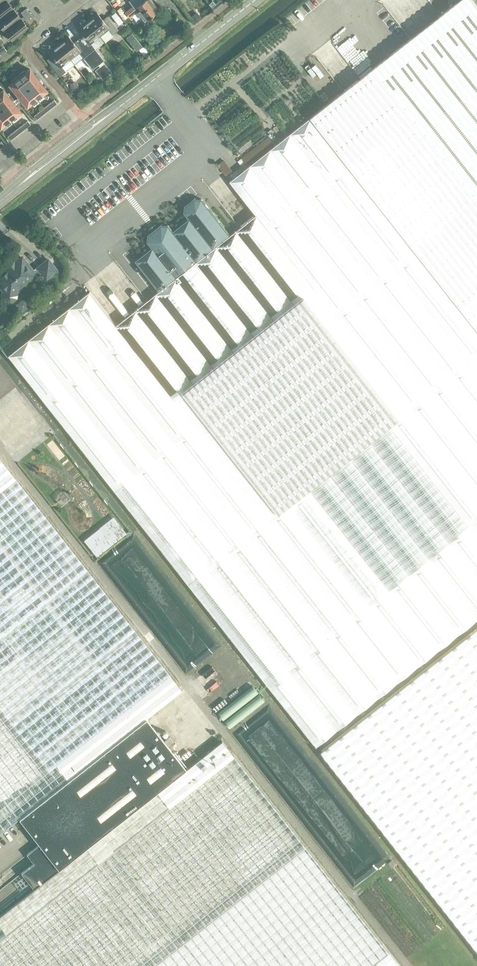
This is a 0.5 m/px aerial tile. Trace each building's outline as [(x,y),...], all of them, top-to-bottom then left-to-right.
[(13,8),(7,0),(4,0),(0,3),(0,19),(13,8)] [(441,15),(311,117),(230,180),(257,214),(230,235),(159,291),(116,324),(90,291),(9,355),(235,642),(316,745),(476,619),(476,6),(472,0),(460,0),(441,15)] [(160,9),(152,0),(129,0),(128,1),(132,5),(124,12),(129,17),(136,11),(144,21),(160,9)] [(208,3),(212,8),(216,5),(212,0),(208,3)] [(21,18),(13,8),(0,19),(0,26),(4,31),(21,18)] [(197,11),(191,15),(196,21),(201,17),(197,11)] [(87,20),(100,36),(109,30),(112,34),(118,29),(109,18),(104,21),(97,12),(87,20)] [(115,12),(111,15),(119,25),(123,21),(115,12)] [(21,18),(4,31),(12,41),(28,27),(21,18)] [(106,60),(97,49),(96,49),(91,43),(100,36),(87,20),(77,28),(84,37),(80,41),(100,66),(106,60)] [(131,32),(126,37),(137,50),(142,46),(131,32)] [(83,57),(94,70),(100,66),(80,41),(76,44),(68,35),(58,43),(71,59),(80,52),(83,57)] [(55,60),(51,64),(60,76),(66,71),(62,66),(71,59),(58,43),(48,51),(55,60)] [(111,72),(104,63),(100,66),(106,75),(111,72)] [(106,75),(100,66),(95,70),(102,79),(106,75)] [(18,75),(37,98),(47,90),(30,68),(26,71),(25,69),(18,75)] [(37,98),(18,75),(12,80),(13,82),(10,84),(27,106),(37,98)] [(78,82),(71,84),(73,91),(80,88),(78,82)] [(10,119),(21,111),(3,89),(0,92),(0,106),(10,119)] [(0,106),(0,127),(10,119),(0,106)] [(225,159),(218,165),(226,175),(232,169),(225,159)] [(159,291),(230,235),(202,198),(195,198),(185,205),(184,212),(189,218),(173,231),(168,225),(161,224),(160,225),(156,225),(150,229),(150,233),(148,234),(147,241),(152,247),(136,260),(159,291)] [(7,267),(8,268),(4,270),(2,270),(0,272),(0,285),(5,291),(3,293),(3,295),(7,301),(10,301),(15,297),(16,294),(13,290),(27,279),(28,281),(41,272),(46,278),(57,269),(48,259),(37,267),(38,268),(34,271),(23,259),(16,264),(14,262),(14,263),(8,267),(7,267)] [(0,458),(0,832),(19,818),(146,718),(182,690),(0,458)] [(322,750),(476,948),(476,628),(322,750)] [(33,888),(186,769),(146,718),(19,818),(39,844),(26,854),(33,862),(21,872),(33,888)] [(186,769),(33,888),(0,915),(0,965),(399,965),(222,740),(186,769)]
